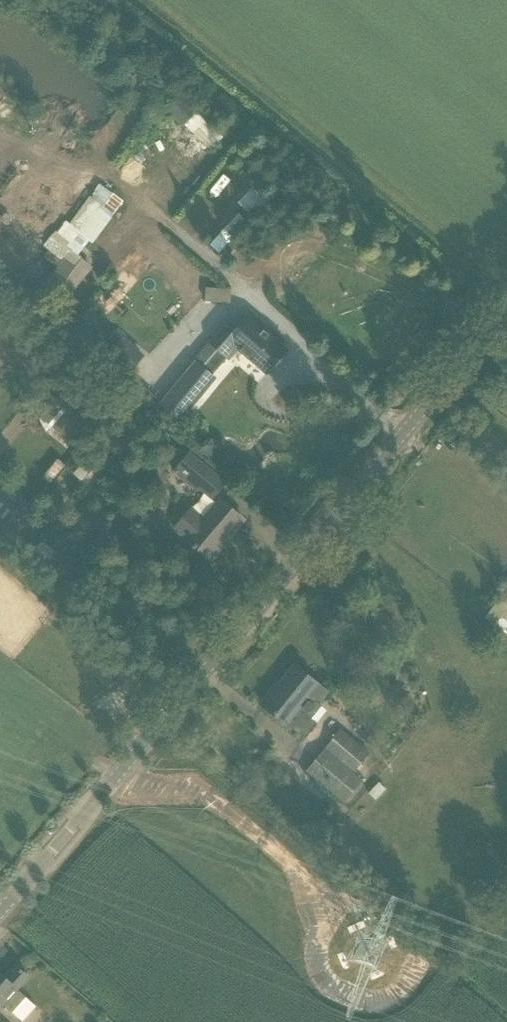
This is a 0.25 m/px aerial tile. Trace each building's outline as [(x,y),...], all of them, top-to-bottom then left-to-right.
[(225,139),(202,120),(193,132),(215,150),(225,139)] [(209,158),(175,130),(166,142),(199,170),(209,158)] [(254,190),(241,205),(251,215),(265,200),(254,190)] [(238,214),(211,244),(219,251),(246,221),(238,214)] [(70,254),(41,291),(60,305),(89,268),(70,254)] [(204,302),(230,304),(231,289),(205,287),(204,302)] [(195,363),(161,404),(180,420),(214,378),(211,376),(228,357),(228,358),(237,348),(266,372),(272,365),(278,357),(285,349),(274,340),(247,316),(231,335),(224,329),(212,343),(218,348),(201,368),(195,363)] [(124,339),(109,356),(127,372),(142,355),(124,339)] [(66,405),(49,425),(70,443),(87,422),(66,405)] [(210,502),(227,482),(189,451),(172,471),(210,502)] [(82,464),(73,473),(80,480),(89,470),(82,464)] [(222,500),(207,518),(191,506),(173,528),(211,560),(222,546),(221,545),(243,519),(222,500)] [(92,512),(79,513),(81,532),(94,530),(92,512)] [(272,691),(262,704),(305,738),(316,723),(297,708),(308,695),(316,703),(326,691),(295,667),(274,693),(272,691)] [(353,772),(368,754),(340,730),(306,771),(344,803),(362,780),(353,772)] [(3,976),(0,973),(0,1008),(2,1005),(12,1014),(27,997),(18,989),(30,976),(15,962),(3,976)]
